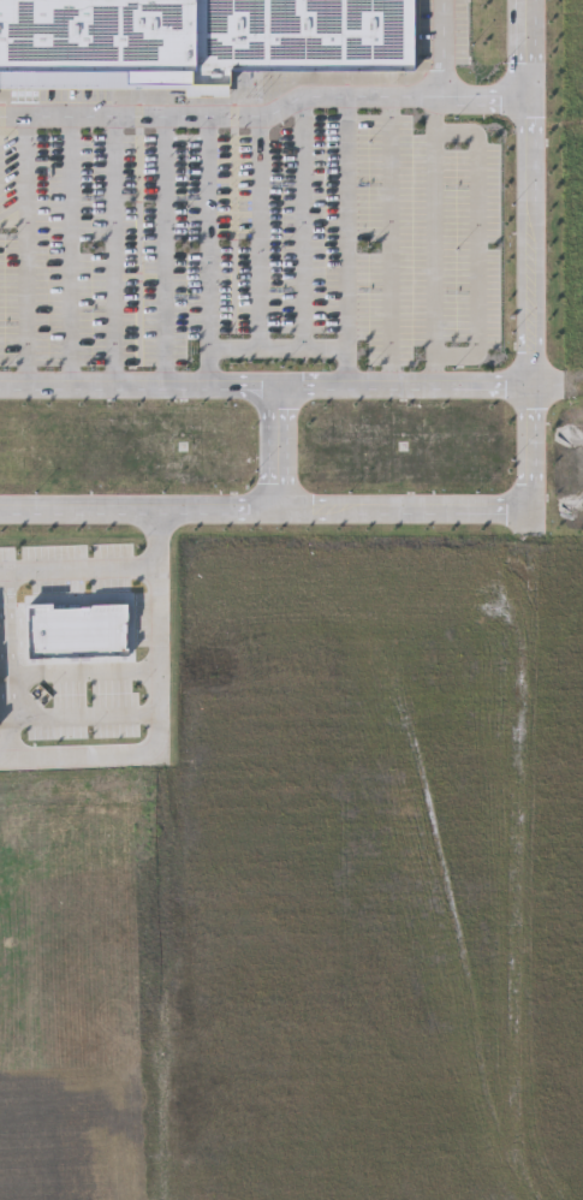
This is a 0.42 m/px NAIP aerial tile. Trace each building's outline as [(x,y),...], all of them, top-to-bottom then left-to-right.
[(228,85),(0,88),(0,0),(417,0),(417,63),(228,64),(228,85)] [(28,602),(56,601),(56,604),(130,601),(132,654),(32,658),(31,620),(29,620),(28,602)]
